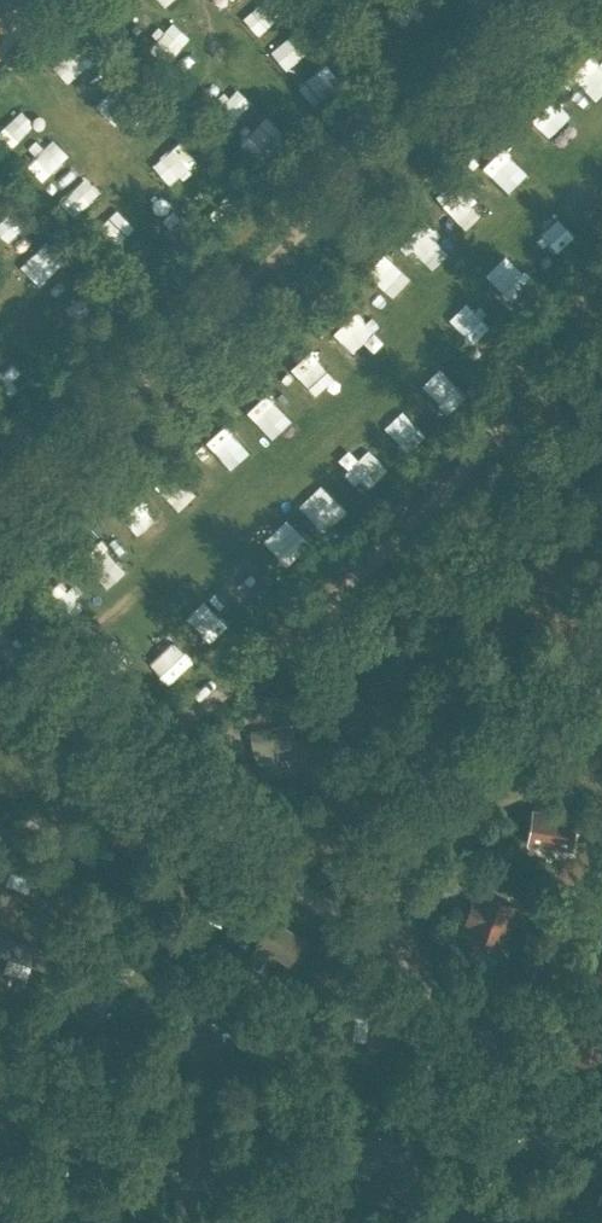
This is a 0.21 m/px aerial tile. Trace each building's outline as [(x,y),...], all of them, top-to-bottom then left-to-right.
[(359,295),(352,302),(356,307),(363,299),(359,295)] [(103,508),(98,513),(104,520),(109,515),(103,508)] [(514,550),(512,557),(528,560),(529,554),(514,550)] [(274,752),(294,747),(291,726),(251,732),(255,765),(275,763),(274,752)] [(305,738),(295,740),(297,750),(307,749),(305,738)] [(578,816),(533,808),(527,842),(527,844),(572,852),(578,816)] [(518,841),(517,849),(526,851),(527,844),(527,842),(518,841)] [(0,859),(0,866),(48,883),(54,865),(4,847),(0,859)] [(514,905),(483,894),(469,933),(500,944),(514,905)] [(303,940),(273,920),(246,962),(259,970),(271,951),(289,963),(303,940)] [(0,939),(0,953),(46,969),(52,951),(2,933),(0,939)] [(338,997),(333,1050),(352,1052),(358,999),(338,997)]
